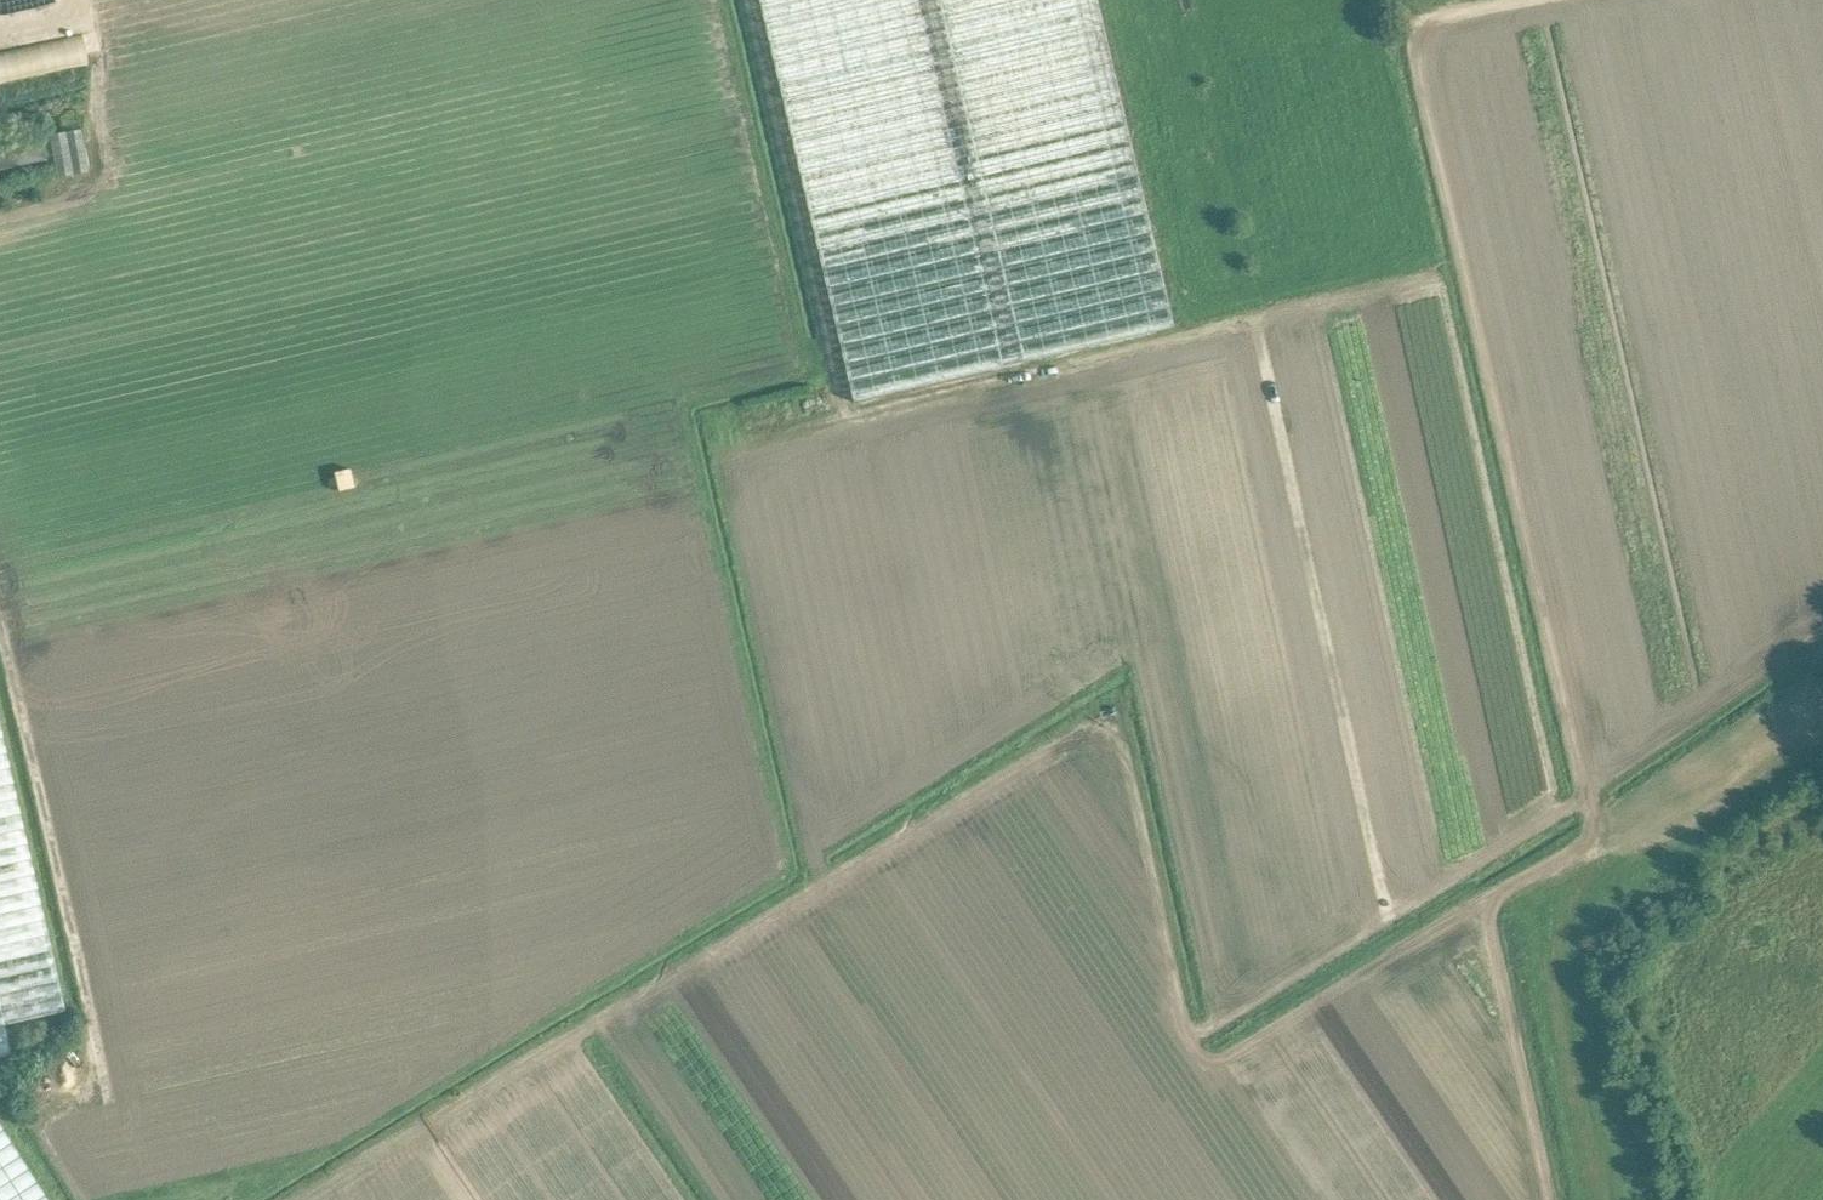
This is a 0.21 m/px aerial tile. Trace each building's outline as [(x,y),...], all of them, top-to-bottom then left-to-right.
[(853,408),(1178,332),(1099,0),(759,0),(853,408)] [(92,136),(61,139),(66,181),(97,178),(92,136)] [(65,1010),(0,729),(0,1057),(11,1055),(4,1024),(65,1010)] [(0,1124),(0,1199),(48,1199),(0,1124)]
